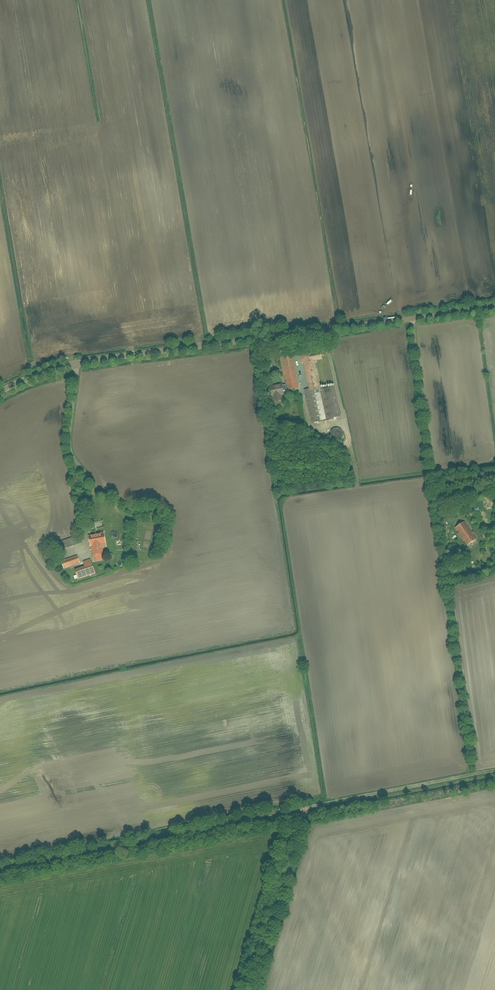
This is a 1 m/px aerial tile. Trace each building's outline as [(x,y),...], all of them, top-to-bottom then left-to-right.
[(339,418),(333,388),(318,390),(313,362),(320,360),(319,353),(303,356),(310,390),(304,391),(310,423),(339,418)] [(296,387),(290,354),(280,356),(286,389),(280,390),(280,387),(271,388),(274,402),(282,401),(281,394),(290,392),(289,388),(296,387)] [(346,437),(346,435),(346,434),(345,432),(344,431),(343,430),(342,429),(341,428),(339,428),(338,428),(336,428),(335,429),(334,429),(333,430),(332,432),(331,433),(331,434),(331,436),(331,438),(332,439),(332,440),(333,441),(334,442),(336,442),(337,443),(338,443),(339,443),(341,442),(342,442),(344,441),(344,440),(345,438),(346,437)] [(443,521),(438,522),(441,543),(447,542),(443,521)] [(464,522),(456,528),(466,544),(475,538),(464,522)] [(489,529),(479,535),(483,541),(493,535),(489,529)] [(102,556),(100,546),(105,545),(102,530),(91,532),(93,544),(90,545),(93,558),(102,556)] [(70,538),(56,543),(58,550),(72,545),(70,538)] [(61,562),(64,570),(80,565),(77,557),(61,562)] [(83,563),(85,566),(74,570),(78,580),(95,574),(91,564),(90,564),(89,561),(83,563)]
